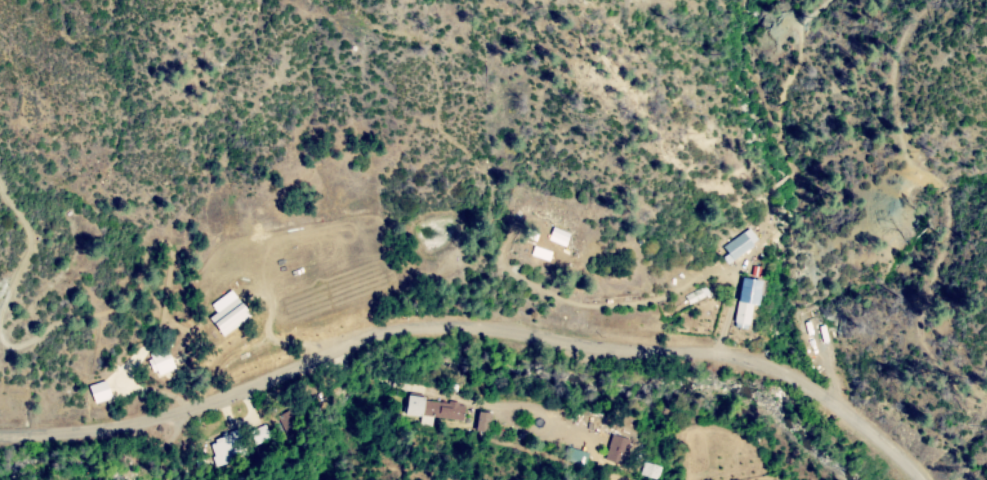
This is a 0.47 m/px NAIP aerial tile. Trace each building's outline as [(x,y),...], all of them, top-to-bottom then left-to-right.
[(569,233),(551,227),(547,241),(565,246),(569,233)] [(752,228),(760,240),(755,243),(757,246),(736,261),(726,247),(745,233),(752,228)] [(746,278),(765,281),(761,307),(755,306),(751,327),(736,324),(739,301),(742,302),(746,278)] [(687,296),(706,285),(711,294),(692,305),(687,296)] [(251,317),(238,298),(209,317),(222,336),(251,317)] [(802,329),(816,325),(823,347),(808,351),(802,329)] [(44,341),(36,348),(32,344),(41,337),(44,341)] [(179,370),(159,378),(148,348),(167,341),(179,370)] [(88,385),(93,403),(110,398),(105,380),(88,385)] [(408,397),(426,398),(425,414),(407,413),(408,397)] [(449,402),(460,403),(459,406),(465,407),(463,422),(425,417),(427,402),(449,405),(449,402)] [(293,413),(296,412),(299,418),(296,419),(297,422),(285,427),(284,424),(280,426),(278,419),(281,418),(280,414),(291,409),(293,413)] [(490,435),(476,433),(479,412),(493,414),(490,435)] [(596,423),(583,421),(585,413),(598,416),(596,423)] [(249,430),(254,445),(269,440),(265,425),(249,430)] [(216,467),(207,440),(240,429),(248,453),(240,456),(241,459),(216,467)] [(520,432),(526,435),(524,441),(518,439),(520,432)] [(624,466),(606,460),(614,435),(631,440),(624,466)] [(590,454),(586,466),(562,459),(566,447),(590,454)] [(662,467),(658,479),(655,479),(638,475),(642,462),(662,467)]
